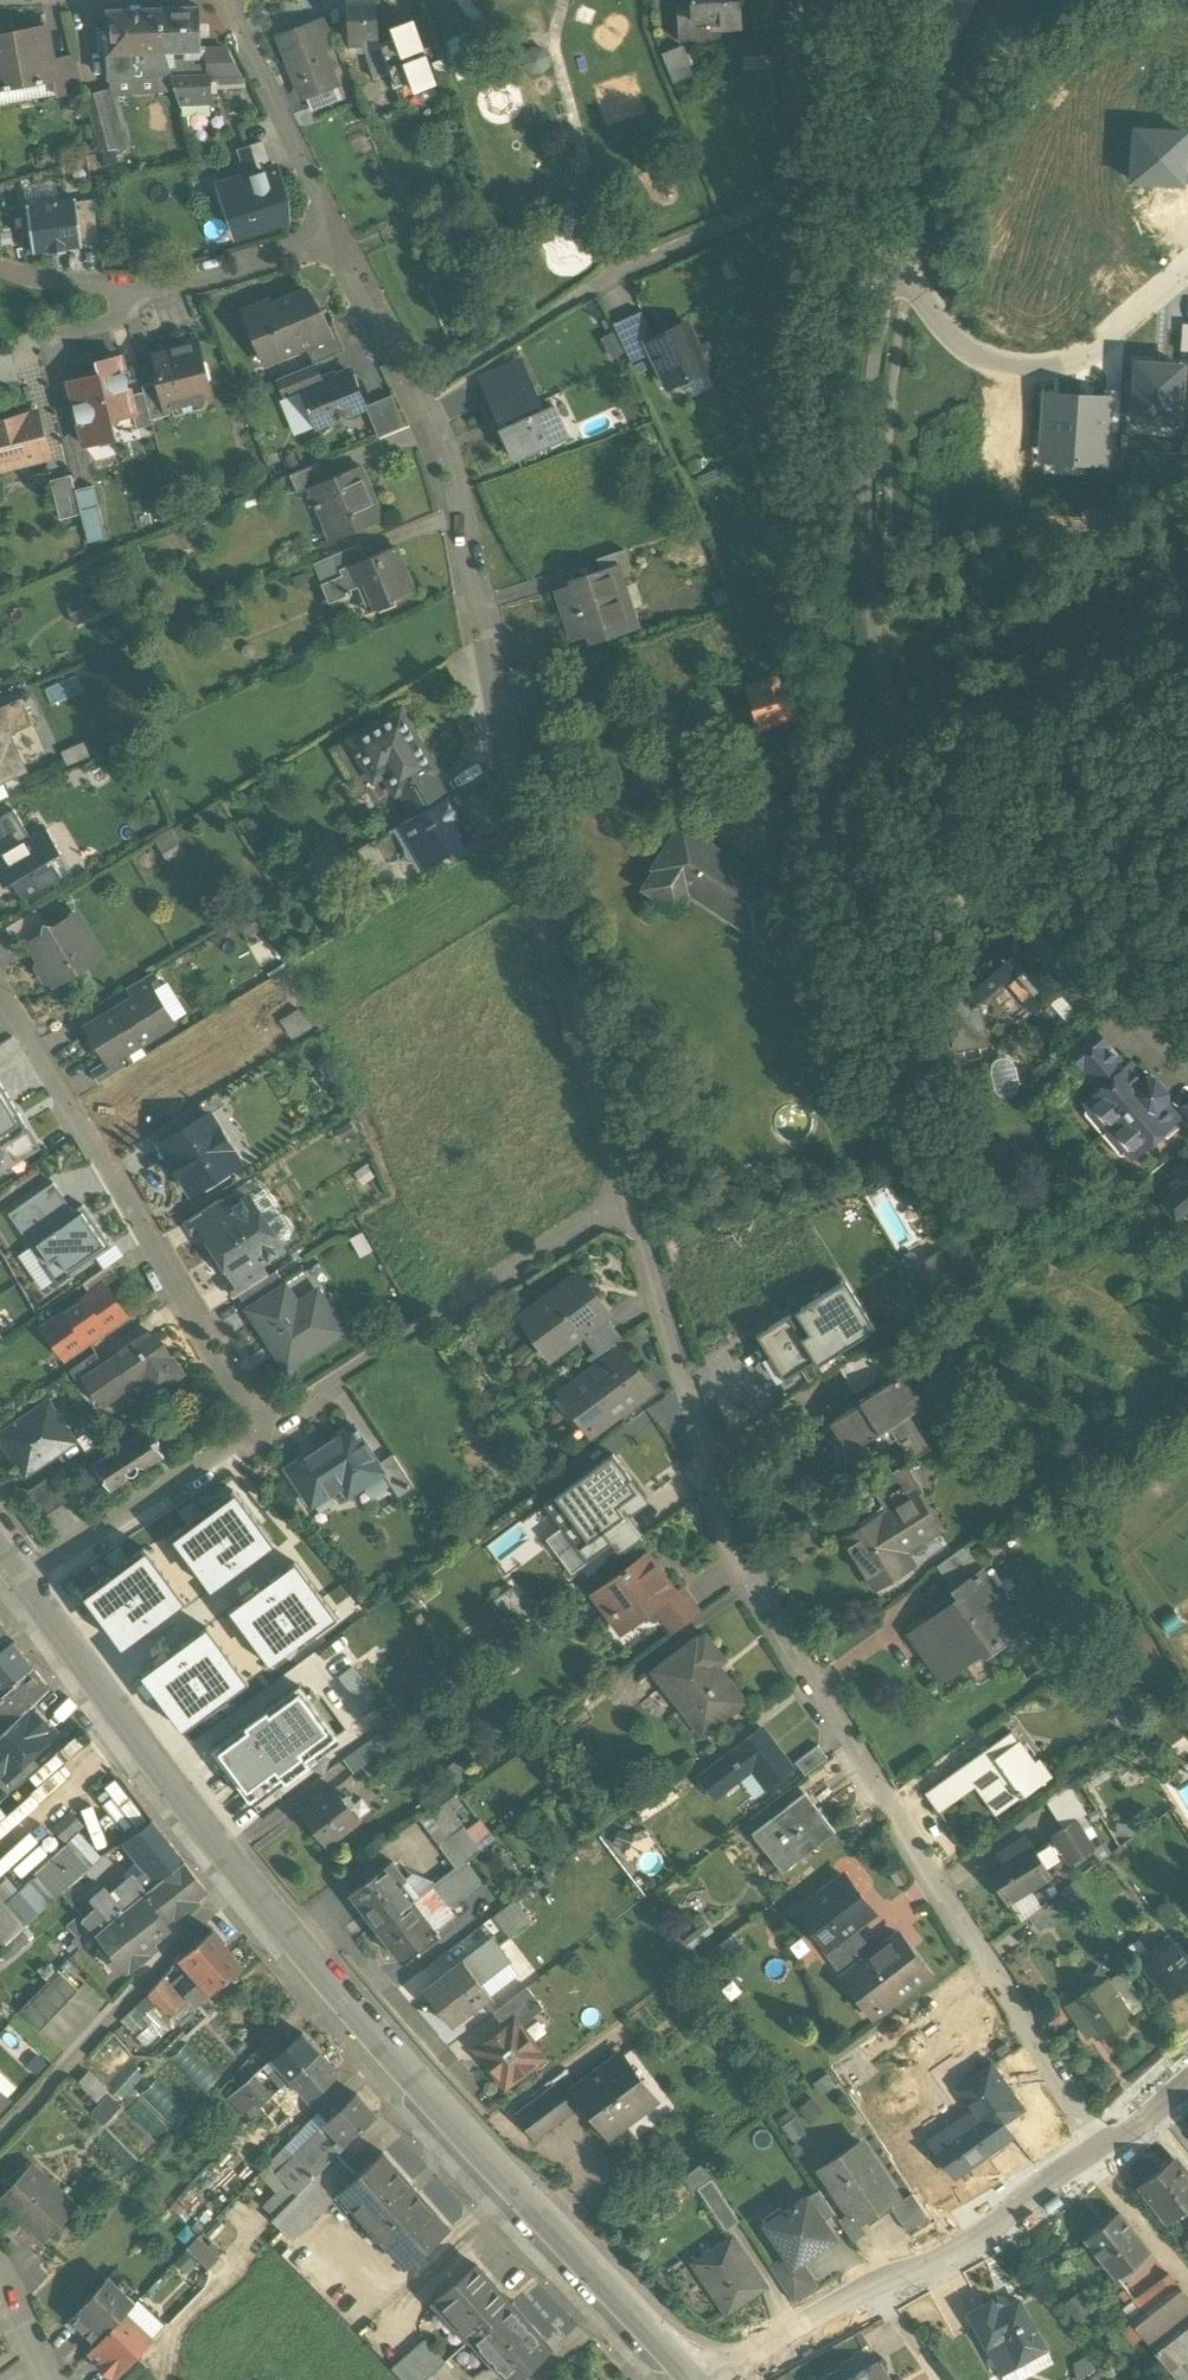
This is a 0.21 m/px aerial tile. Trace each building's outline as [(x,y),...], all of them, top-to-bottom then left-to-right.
[(346,1),(347,15),(342,15),(342,27),(348,27),(349,46),(361,46),(361,37),(378,36),(376,0),(360,0),(346,1)] [(692,5),(693,21),(695,21),(722,20),(722,27),(739,26),(737,0),(692,0),(692,5)] [(692,5),(677,6),(679,41),(696,40),(695,21),(693,21),(692,5)] [(200,8),(162,9),(163,51),(201,50),(200,8)] [(162,9),(108,11),(109,31),(99,31),(100,50),(109,50),(109,53),(163,51),(162,9)] [(326,19),(313,24),(323,51),(336,46),(326,19)] [(413,20),(392,28),(395,38),(403,58),(405,57),(424,50),(413,20)] [(313,24),(312,23),(279,35),(279,37),(282,36),(287,49),(285,50),(293,71),(295,70),(305,96),(336,84),(313,24)] [(47,27),(15,33),(24,84),(54,78),(57,94),(59,94),(53,62),(47,27)] [(0,36),(0,88),(24,84),(15,33),(0,36)] [(403,58),(395,38),(379,44),(395,89),(411,82),(405,63),(407,63),(405,57),(403,58)] [(682,46),(662,54),(673,83),(693,75),(682,46)] [(424,50),(405,57),(407,63),(426,56),(431,54),(428,48),(424,50)] [(163,51),(109,53),(110,78),(133,78),(133,76),(158,75),(159,91),(176,90),(172,78),(163,51)] [(381,51),(367,55),(373,77),(387,73),(381,51)] [(771,55),(743,56),(744,71),(772,69),(771,55)] [(407,63),(405,63),(411,82),(415,93),(436,85),(426,56),(407,63)] [(76,58),(53,62),(59,94),(84,89),(76,58)] [(443,61),(433,65),(446,101),(456,97),(443,61)] [(209,76),(172,78),(176,90),(179,96),(210,95),(209,76)] [(103,91),(85,95),(94,129),(113,123),(103,91)] [(113,123),(94,129),(101,152),(124,148),(125,147),(122,129),(115,130),(113,123)] [(1187,180),(1187,178),(1187,127),(1128,123),(1124,179),(1187,184),(1187,180)] [(264,142),(238,151),(246,177),(272,169),(264,142)] [(246,177),(250,188),(224,197),(236,235),(285,220),(277,194),(284,192),(276,168),(272,169),(246,177)] [(34,253),(83,247),(82,243),(77,202),(76,198),(28,204),(34,253)] [(77,202),(82,243),(99,241),(93,200),(77,202)] [(307,290),(271,305),(269,300),(244,310),(256,341),(272,335),(281,357),(307,346),(331,336),(328,327),(320,309),(316,310),(307,290)] [(631,364),(652,354),(668,388),(707,370),(707,369),(715,365),(707,347),(698,351),(685,323),(653,338),(641,312),(613,325),(631,364)] [(331,336),(307,346),(314,363),(316,363),(345,351),(334,325),(328,327),(331,336)] [(620,349),(613,333),(600,339),(608,355),(620,349)] [(197,342),(153,353),(160,382),(166,408),(169,407),(184,403),(185,406),(191,404),(194,406),(204,404),(205,401),(211,399),(197,342)] [(121,357),(96,364),(99,376),(109,419),(111,419),(133,413),(135,413),(130,395),(121,357)] [(519,361),(483,377),(488,390),(524,374),(519,361)] [(314,364),(277,379),(285,398),(302,391),(324,382),(316,363),(314,363),(314,364)] [(1181,367),(1137,364),(1133,419),(1177,423),(1181,367)] [(324,382),(302,391),(308,406),(306,407),(308,412),(310,411),(317,426),(365,406),(351,371),(324,382)] [(539,403),(526,373),(524,374),(488,390),(487,390),(500,420),(502,419),(506,427),(502,429),(515,460),(554,442),(550,434),(564,428),(554,406),(543,411),(539,403)] [(99,376),(69,383),(84,445),(116,437),(111,419),(109,419),(99,376)] [(160,382),(143,386),(144,392),(151,420),(171,415),(169,407),(166,408),(160,382)] [(1119,432),(1121,390),(1108,389),(1105,431),(1119,432)] [(144,392),(130,395),(135,413),(133,413),(137,428),(152,424),(151,420),(144,392)] [(1105,404),(1050,400),(1046,455),(1102,459),(1105,404)] [(0,425),(0,466),(47,455),(37,416),(0,425)] [(319,463),(290,475),(297,493),(310,488),(326,481),(319,463)] [(362,466),(326,481),(310,488),(310,489),(314,488),(335,537),(318,544),(319,545),(384,519),(383,517),(379,519),(365,486),(370,485),(362,466)] [(72,475),(51,481),(61,520),(81,514),(76,490),(72,475)] [(94,485),(76,490),(81,514),(85,527),(103,522),(94,485)] [(361,543),(333,555),(340,571),(349,567),(348,566),(367,559),(361,543)] [(367,559),(348,566),(349,567),(357,586),(364,583),(375,610),(414,594),(394,547),(367,559)] [(626,551),(598,560),(602,573),(618,568),(619,569),(630,566),(626,551)] [(333,555),(313,563),(322,584),(342,576),(340,571),(333,555)] [(349,567),(340,571),(342,576),(349,590),(357,586),(349,567)] [(602,573),(587,579),(589,584),(559,593),(573,636),(589,631),(592,640),(615,633),(612,624),(634,617),(619,569),(618,568),(602,573)] [(342,576),(322,584),(329,602),(350,593),(349,590),(342,576)] [(76,623),(99,612),(88,592),(66,603),(76,623)] [(772,676),(768,677),(766,678),(765,680),(746,685),(759,730),(791,720),(782,690),(779,679),(778,678),(776,677),(774,676),(772,676)] [(806,683),(782,690),(791,720),(807,715),(806,683)] [(0,708),(0,785),(27,772),(10,734),(33,724),(21,699),(0,708)] [(436,769),(401,711),(351,740),(357,750),(356,751),(359,755),(360,755),(366,765),(376,759),(396,792),(398,791),(434,770),(436,769)] [(434,770),(398,791),(413,816),(449,795),(434,770)] [(802,802),(776,784),(758,810),(784,828),(802,802)] [(451,795),(398,826),(407,842),(414,837),(425,856),(430,863),(448,852),(471,839),(470,837),(461,821),(465,819),(451,795)] [(0,819),(0,857),(31,839),(14,811),(0,819)] [(784,893),(682,825),(675,834),(668,830),(659,843),(666,848),(653,868),(655,869),(643,887),(658,897),(665,886),(684,899),(692,887),(736,916),(733,920),(756,936),(784,893)] [(2,887),(12,881),(23,899),(62,876),(52,858),(61,853),(47,830),(31,839),(0,857),(0,883),(2,887)] [(471,839),(448,852),(456,864),(483,848),(474,834),(470,837),(471,839)] [(414,837),(407,842),(405,846),(415,863),(425,856),(414,837)] [(372,841),(358,850),(372,874),(387,866),(372,841)] [(37,909),(7,927),(17,942),(21,939),(31,942),(34,940),(45,933),(47,926),(37,909)] [(75,915),(55,928),(47,926),(45,933),(34,940),(44,956),(41,967),(48,979),(59,982),(77,971),(73,965),(88,955),(79,941),(88,935),(75,915)] [(1060,988),(1014,935),(957,985),(974,1005),(978,1001),(1014,970),(1043,1003),(1060,988)] [(154,971),(128,987),(136,1000),(154,989),(162,985),(154,971)] [(1091,1000),(1076,983),(1063,995),(1071,1004),(1078,1011),(1079,1011),(1091,1000)] [(947,991),(946,994),(954,1050),(984,1046),(978,1001),(974,1005),(957,985),(953,985),(950,986),(948,988),(947,991)] [(136,1000),(88,1029),(108,1061),(108,1062),(119,1055),(174,1021),(154,989),(136,1000)] [(1091,1026),(1079,1011),(1078,1011),(1071,1004),(1065,1009),(1084,1032),(1091,1026)] [(311,1027),(299,1008),(283,1019),(295,1037),(311,1027)] [(1117,1055),(1092,1026),(1091,1026),(1084,1032),(1066,1048),(1091,1077),(1117,1055)] [(108,1061),(92,1070),(100,1083),(126,1067),(119,1055),(108,1062),(108,1061)] [(1130,1063),(1126,1066),(1117,1055),(1091,1077),(1101,1088),(1090,1097),(1093,1101),(1113,1124),(1160,1084),(1153,1076),(1146,1075),(1143,1079),(1130,1063)] [(0,1079),(0,1167),(39,1143),(0,1079)] [(1160,1084),(1113,1124),(1133,1148),(1136,1151),(1176,1117),(1163,1102),(1166,1099),(1167,1091),(1160,1084)] [(1113,1124),(1093,1101),(1085,1107),(1084,1113),(1102,1133),(1113,1124)] [(192,1108),(156,1131),(163,1143),(200,1120),(192,1108)] [(163,1143),(161,1144),(192,1192),(199,1187),(207,1189),(231,1175),(232,1167),(240,1162),(231,1148),(230,1142),(228,1136),(223,1131),(218,1127),(210,1114),(200,1120),(163,1143)] [(1133,1148),(1113,1124),(1102,1133),(1119,1154),(1125,1155),(1133,1148)] [(1179,1179),(1183,1184),(1163,1202),(1177,1219),(1187,1209),(1187,1171),(1179,1179)] [(30,1242),(73,1212),(53,1183),(10,1213),(30,1242)] [(227,1211),(201,1227),(203,1229),(218,1254),(266,1223),(249,1197),(227,1211)] [(220,1199),(186,1221),(195,1234),(203,1229),(201,1227),(227,1211),(220,1199)] [(30,1242),(58,1283),(112,1246),(83,1205),(73,1212),(30,1242)] [(266,1223),(218,1254),(234,1278),(235,1280),(262,1263),(283,1249),(266,1223)] [(921,1260),(933,1289),(957,1278),(945,1250),(921,1260)] [(301,1293),(328,1275),(319,1262),(292,1280),(301,1293)] [(262,1263),(235,1280),(234,1278),(226,1283),(235,1297),(239,1295),(269,1275),(262,1263)] [(112,1266),(85,1285),(92,1296),(105,1287),(120,1277),(112,1266)] [(269,1275),(239,1295),(248,1308),(286,1284),(277,1270),(269,1275)] [(606,1315),(577,1277),(525,1317),(553,1355),(583,1332),(606,1315)] [(845,1278),(760,1329),(788,1376),(873,1324),(845,1278)] [(286,1284),(248,1308),(287,1368),(346,1331),(326,1301),(306,1314),(286,1284)] [(92,1296),(47,1327),(67,1357),(126,1317),(105,1287),(92,1296)] [(606,1315),(583,1332),(599,1352),(614,1341),(615,1342),(622,1337),(606,1315)] [(105,1366),(84,1380),(85,1381),(101,1405),(145,1376),(154,1391),(148,1395),(151,1399),(167,1388),(165,1386),(183,1374),(170,1355),(168,1357),(153,1334),(105,1366)] [(599,1352),(591,1358),(598,1368),(621,1352),(615,1342),(614,1341),(599,1352)] [(97,1352),(70,1370),(79,1384),(85,1381),(84,1380),(105,1366),(97,1352)] [(598,1368),(564,1393),(592,1432),(649,1390),(621,1352),(598,1368)] [(903,1373),(859,1399),(861,1403),(834,1419),(843,1434),(845,1433),(854,1447),(872,1436),(879,1448),(896,1437),(900,1443),(919,1431),(908,1414),(914,1410),(906,1397),(915,1391),(903,1373)] [(0,1435),(0,1436),(26,1474),(75,1441),(48,1402),(0,1435)] [(352,1425),(287,1467),(312,1504),(340,1486),(347,1496),(381,1473),(383,1472),(377,1464),(358,1435),(360,1433),(357,1428),(355,1429),(352,1425)] [(147,1430),(95,1464),(94,1464),(93,1464),(111,1491),(112,1490),(111,1489),(125,1480),(123,1476),(127,1473),(130,1475),(133,1475),(135,1474),(138,1472),(139,1469),(139,1466),(143,1463),(145,1467),(163,1456),(164,1456),(165,1456),(158,1445),(159,1444),(159,1442),(159,1440),(156,1439),(154,1440),(147,1429),(146,1430),(147,1430)] [(919,1431),(900,1443),(911,1460),(930,1448),(919,1431)] [(640,1489),(612,1453),(544,1504),(587,1560),(609,1543),(600,1531),(623,1514),(618,1506),(640,1489)] [(392,1454),(377,1464),(383,1472),(381,1473),(397,1498),(414,1487),(392,1454)] [(925,1493),(906,1463),(871,1485),(888,1512),(844,1539),(874,1588),(912,1565),(904,1551),(938,1530),(917,1497),(925,1493)] [(50,1476),(28,1491),(44,1517),(67,1502),(50,1476)] [(192,1520),(171,1535),(211,1588),(273,1543),(234,1489),(213,1505),(217,1510),(196,1525),(192,1520)] [(623,1514),(600,1531),(609,1543),(619,1556),(642,1539),(623,1514)] [(966,1545),(937,1567),(954,1590),(979,1572),(980,1574),(984,1570),(966,1545)] [(103,1577),(82,1592),(121,1646),(183,1600),(144,1547),(123,1562),(128,1568),(107,1583),(103,1577)] [(656,1579),(641,1558),(595,1591),(611,1613),(618,1613),(624,1622),(641,1609),(645,1614),(656,1606),(675,1592),(662,1574),(656,1579)] [(256,1590),(230,1609),(271,1666),(294,1650),(290,1644),(311,1629),(315,1634),(337,1618),(295,1561),(270,1580),(272,1583),(258,1593),(256,1590)] [(1013,1610),(984,1570),(980,1574),(979,1572),(954,1590),(959,1598),(916,1629),(924,1639),(919,1642),(934,1663),(949,1652),(959,1666),(978,1652),(988,1654),(1021,1630),(1009,1613),(1013,1610)] [(515,1585),(496,1598),(509,1616),(528,1604),(515,1585)] [(682,1590),(676,1594),(675,1592),(656,1606),(675,1632),(700,1614),(682,1590)] [(168,1655),(141,1674),(183,1731),(206,1714),(202,1709),(223,1694),(226,1699),(249,1683),(207,1626),(181,1645),(184,1648),(170,1658),(168,1655)] [(725,1659),(706,1634),(699,1639),(697,1637),(654,1670),(703,1734),(746,1701),(718,1665),(725,1659)] [(0,1653),(0,1694),(2,1696),(33,1666),(15,1642),(0,1653)] [(356,1663),(341,1673),(363,1703),(377,1693),(356,1663)] [(2,1696),(0,1697),(0,1723),(5,1729),(25,1709),(30,1704),(50,1685),(34,1665),(33,1666),(2,1696)] [(338,1737),(299,1685),(212,1750),(251,1802),(283,1778),(287,1783),(312,1764),(309,1759),(338,1737)] [(0,1733),(1,1733),(0,1734),(0,1770),(6,1776),(7,1777),(24,1759),(25,1760),(30,1755),(56,1730),(30,1704),(5,1729),(0,1733)] [(761,1726),(738,1744),(739,1745),(698,1777),(713,1797),(755,1766),(770,1786),(793,1769),(761,1726)] [(1011,1731),(965,1764),(978,1783),(999,1812),(1045,1778),(1011,1731)] [(380,1754),(369,1740),(344,1759),(354,1773),(380,1754)] [(818,1745),(795,1762),(804,1774),(827,1757),(818,1745)] [(25,1760),(24,1759),(7,1777),(6,1776),(0,1781),(0,1785),(9,1794),(40,1765),(30,1755),(25,1760)] [(939,1812),(978,1783),(965,1764),(952,1773),(962,1787),(935,1807),(939,1812)] [(952,1773),(925,1793),(935,1807),(962,1787),(952,1773)] [(86,1801),(112,1837),(145,1814),(120,1777),(86,1801)] [(1059,1822),(1085,1814),(1076,1786),(1050,1795),(1059,1822)] [(335,1787),(301,1813),(326,1845),(359,1820),(335,1787)] [(805,1791),(751,1831),(781,1872),(835,1832),(805,1791)] [(481,1849),(446,1801),(421,1819),(456,1867),(481,1849)] [(1076,1820),(1053,1834),(1071,1862),(1093,1849),(1076,1820)] [(184,1861),(153,1821),(137,1835),(125,1843),(148,1872),(139,1879),(135,1875),(111,1894),(124,1908),(183,1862),(184,1861)] [(1051,1875),(1027,1836),(998,1854),(1002,1861),(987,1870),(1007,1902),(1051,1875)] [(63,1893),(90,1868),(68,1845),(5,1902),(25,1924),(63,1893)] [(0,1861),(0,1876),(15,1862),(8,1854),(0,1861)] [(113,1863),(106,1854),(89,1871),(97,1879),(113,1863)] [(390,1860),(348,1892),(376,1928),(412,1901),(418,1896),(390,1860)] [(183,1862),(124,1908),(99,1931),(98,1932),(107,1943),(102,1948),(103,1949),(109,1945),(124,1964),(118,1968),(119,1970),(125,1965),(128,1969),(131,1967),(131,1968),(150,1953),(149,1952),(157,1946),(152,1940),(169,1927),(165,1922),(175,1913),(177,1915),(179,1913),(176,1910),(191,1898),(194,1902),(196,1900),(194,1898),(205,1890),(183,1862)] [(456,1867),(432,1885),(446,1904),(471,1886),(456,1867)] [(844,1875),(799,1909),(827,1947),(847,1931),(848,1932),(873,1912),(844,1875)] [(97,1906),(85,1918),(99,1931),(124,1908),(111,1894),(104,1887),(92,1898),(97,1906)] [(0,1896),(0,1947),(25,1925),(25,1924),(5,1902),(0,1896)] [(191,1898),(176,1910),(179,1913),(182,1914),(194,1905),(194,1902),(191,1898)] [(515,1899),(494,1915),(512,1939),(533,1923),(515,1899)] [(1041,1930),(1062,1915),(1051,1899),(1030,1914),(1041,1930)] [(412,1901),(376,1928),(399,1958),(417,1944),(422,1950),(439,1937),(412,1901)] [(211,1931),(180,1957),(204,1983),(213,1992),(244,1966),(211,1931)] [(827,1947),(823,1950),(834,1963),(858,1945),(848,1932),(847,1931),(827,1947)] [(867,1957),(843,1975),(873,2015),(929,1973),(899,1933),(867,1957)] [(491,1938),(465,1958),(483,1982),(509,1962),(491,1938)] [(1143,1966),(1170,1999),(1187,1984),(1187,1958),(1174,1941),(1143,1966)] [(124,1964),(109,1945),(103,1949),(103,1953),(115,1968),(118,1968),(124,1964)] [(858,1945),(834,1963),(843,1975),(867,1957),(858,1945)] [(465,1958),(424,1989),(452,2026),(493,1995),(483,1982),(465,1958)] [(59,1970),(20,2011),(41,2030),(79,1989),(59,1970)] [(1128,1974),(1113,1985),(1128,2010),(1143,1999),(1128,1974)] [(193,2010),(163,1977),(150,1992),(174,2020),(177,2024),(193,2010)] [(1108,1977),(1068,2005),(1086,2031),(1092,2027),(1098,2036),(1130,2014),(1128,2010),(1113,1985),(1108,1977)] [(204,1983),(189,1996),(197,2005),(213,1992),(204,1983)] [(528,1985),(494,2011),(506,2025),(515,2018),(520,2025),(544,2007),(528,1985)] [(174,2020),(150,1992),(123,2019),(145,2045),(174,2020)] [(506,2025),(478,2047),(498,2072),(518,2075),(532,2064),(536,2045),(520,2025),(515,2018),(506,2025)] [(303,2032),(272,2059),(279,2068),(290,2080),(320,2053),(303,2032)] [(320,2053),(290,2080),(307,2099),(309,2100),(339,2073),(320,2053)] [(614,2059),(576,2087),(576,2090),(586,2103),(592,2104),(599,2114),(598,2119),(608,2133),(611,2133),(649,2105),(650,2103),(640,2090),(641,2085),(632,2073),(627,2072),(617,2059),(614,2059)] [(973,2108),(927,2141),(953,2176),(1013,2133),(1005,2122),(1023,2109),(991,2064),(958,2088),(973,2108)] [(290,2080),(279,2068),(271,2075),(282,2087),(290,2080)] [(109,2090),(90,2072),(78,2084),(97,2102),(109,2090)] [(272,2096),(255,2076),(243,2086),(261,2106),(272,2096)] [(553,2086),(521,2110),(520,2115),(536,2135),(540,2136),(550,2129),(551,2126),(561,2118),(563,2119),(571,2113),(572,2108),(557,2087),(553,2086)] [(357,2094),(327,2120),(348,2143),(349,2142),(347,2140),(376,2115),(357,2094)] [(340,2150),(321,2131),(296,2156),(302,2163),(315,2176),(338,2152),(340,2150)] [(898,2197),(861,2141),(821,2167),(850,2212),(858,2223),(859,2222),(898,2197)] [(357,2176),(338,2152),(299,2192),(272,2219),(293,2239),(340,2193),(340,2192),(357,2176)] [(302,2163),(295,2170),(278,2154),(270,2162),(299,2192),(315,2176),(302,2163)] [(382,2154),(357,2176),(340,2192),(340,2193),(406,2268),(449,2230),(382,2154)] [(1146,2188),(1162,2209),(1168,2204),(1178,2217),(1187,2209),(1187,2170),(1181,2161),(1146,2188)] [(32,2164),(0,2199),(0,2202),(44,2242),(77,2206),(32,2164)] [(740,2221),(713,2178),(697,2188),(725,2231),(740,2221)] [(913,2194),(891,2208),(907,2232),(929,2217),(913,2194)] [(807,2198),(797,2205),(797,2204),(794,2206),(767,2224),(787,2254),(794,2264),(801,2259),(810,2253),(809,2252),(817,2247),(817,2248),(834,2237),(807,2198)] [(859,2222),(858,2223),(850,2212),(839,2219),(854,2242),(867,2234),(859,2222)] [(1150,2249),(1122,2214),(1089,2240),(1117,2275),(1150,2249)] [(220,2256),(199,2236),(188,2248),(209,2268),(220,2256)] [(766,2286),(734,2236),(694,2263),(726,2312),(766,2286)] [(794,2264),(787,2254),(770,2266),(794,2301),(818,2285),(801,2259),(794,2264)] [(477,2265),(435,2301),(469,2339),(470,2339),(510,2303),(477,2265)] [(1171,2275),(1166,2279),(1172,2287),(1133,2318),(1183,2379),(1187,2379),(1187,2296),(1171,2275)] [(108,2277),(71,2318),(97,2343),(127,2312),(137,2302),(123,2288),(121,2290),(108,2277)] [(1044,2349),(1019,2300),(998,2311),(992,2300),(969,2313),(987,2346),(1010,2334),(1023,2360),(1044,2349)] [(512,2302),(510,2303),(470,2339),(506,2379),(511,2379),(536,2358),(539,2361),(553,2349),(512,2302)] [(97,2343),(91,2350),(116,2375),(152,2337),(127,2312),(97,2343)] [(392,2368),(394,2370),(404,2379),(423,2379),(445,2361),(425,2338),(392,2368)] [(423,2379),(462,2379),(445,2361),(423,2379)] [(880,2362),(848,2379),(890,2379),(880,2362)] [(124,2379),(153,2379),(141,2366),(124,2379)] [(819,2379),(846,2379),(839,2368),(819,2379)]
